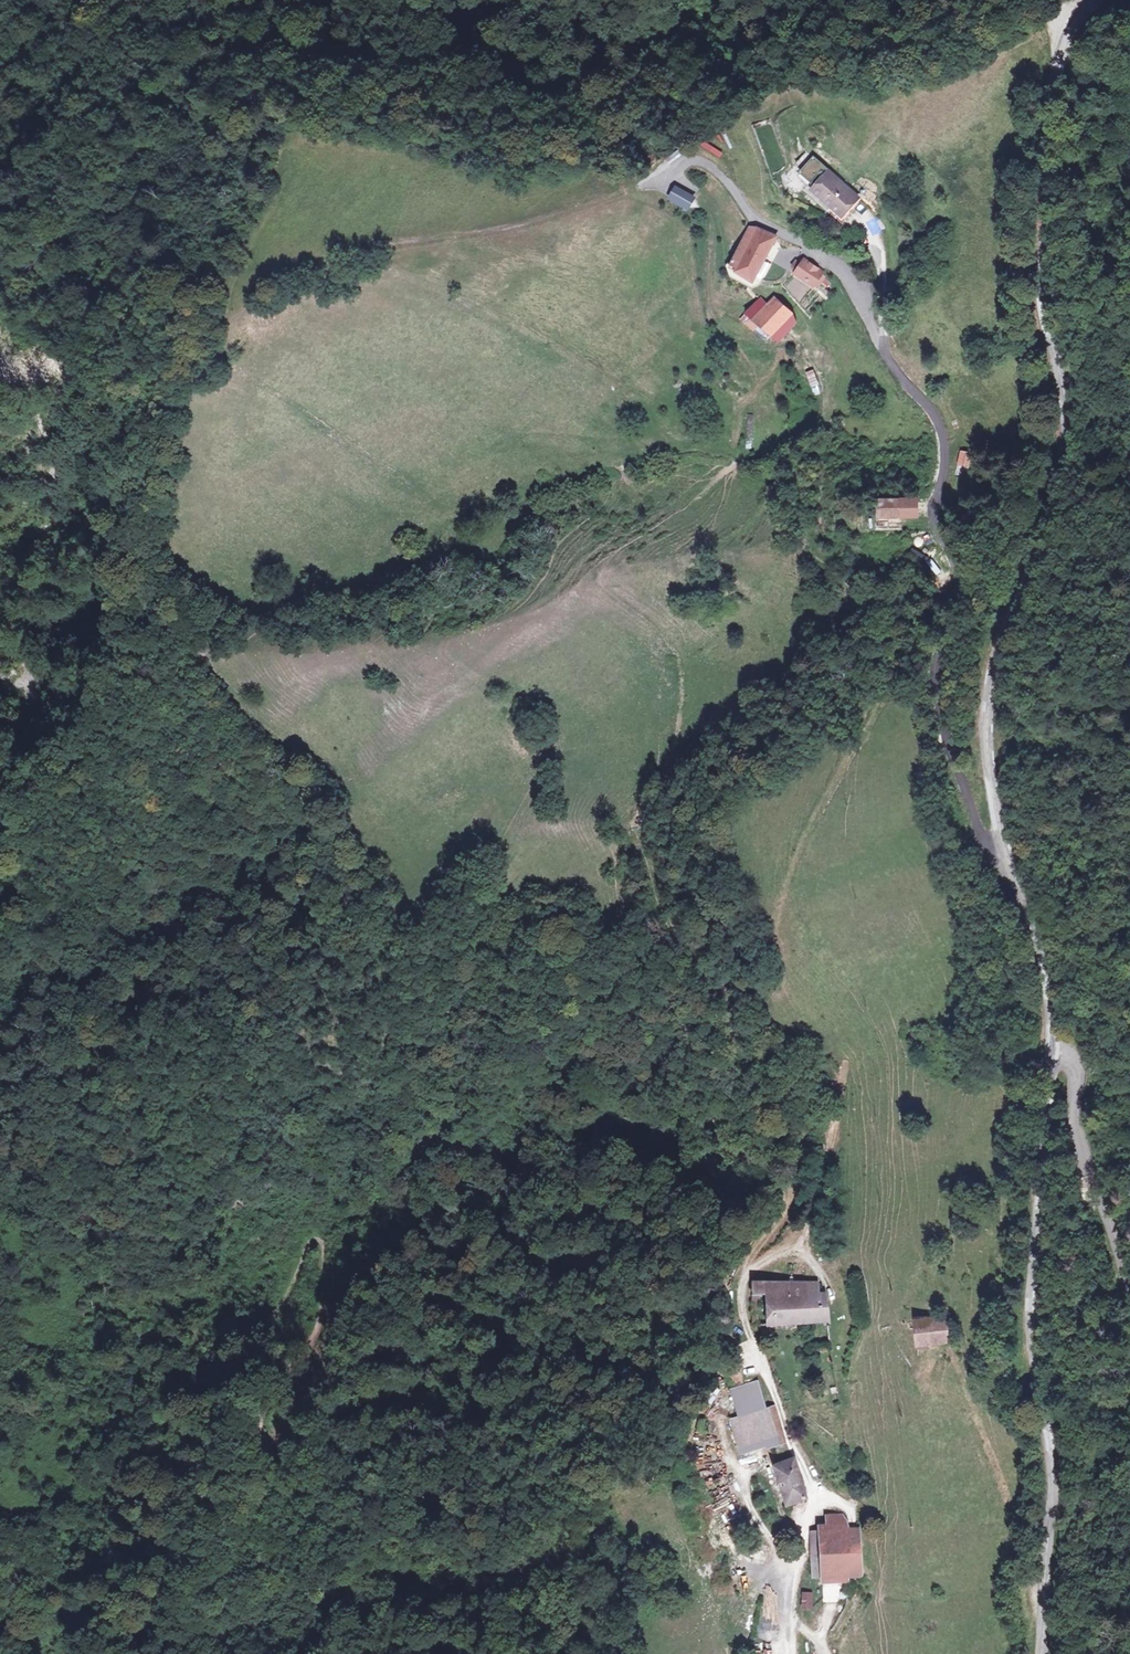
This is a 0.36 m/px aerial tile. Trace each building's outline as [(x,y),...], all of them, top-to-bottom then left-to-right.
[(704,139),(700,144),(719,157),(722,152),(704,139)] [(858,197),(812,152),(793,172),(838,217),(858,197)] [(666,198),(687,210),(695,196),(674,183),(666,198)] [(778,242),(752,229),(730,271),(755,285),(778,242)] [(824,275),(801,258),(791,271),(814,288),(824,275)] [(799,304),(812,291),(802,281),(788,294),(799,304)] [(794,315),(772,296),(743,314),(775,337),(794,315)] [(813,369),(806,371),(813,393),(820,390),(813,369)] [(969,472),(969,451),(957,451),(957,472),(969,472)] [(900,517),(898,498),(870,502),(872,520),(900,517)] [(821,1278),(747,1281),(748,1290),(762,1290),(764,1325),(834,1321),(832,1288),(821,1288),(821,1278)] [(943,1315),(910,1320),(913,1347),(946,1343),(943,1315)] [(762,1409),(754,1383),(729,1390),(736,1415),(727,1418),(738,1456),(783,1443),(773,1406),(762,1409)] [(720,1511),(724,1522),(739,1516),(735,1506),(720,1511)] [(824,1524),(816,1525),(819,1585),(849,1584),(849,1579),(862,1578),(859,1527),(846,1528),(845,1513),(823,1514),(824,1524)] [(812,1610),(813,1592),(801,1591),(800,1610),(812,1610)]
